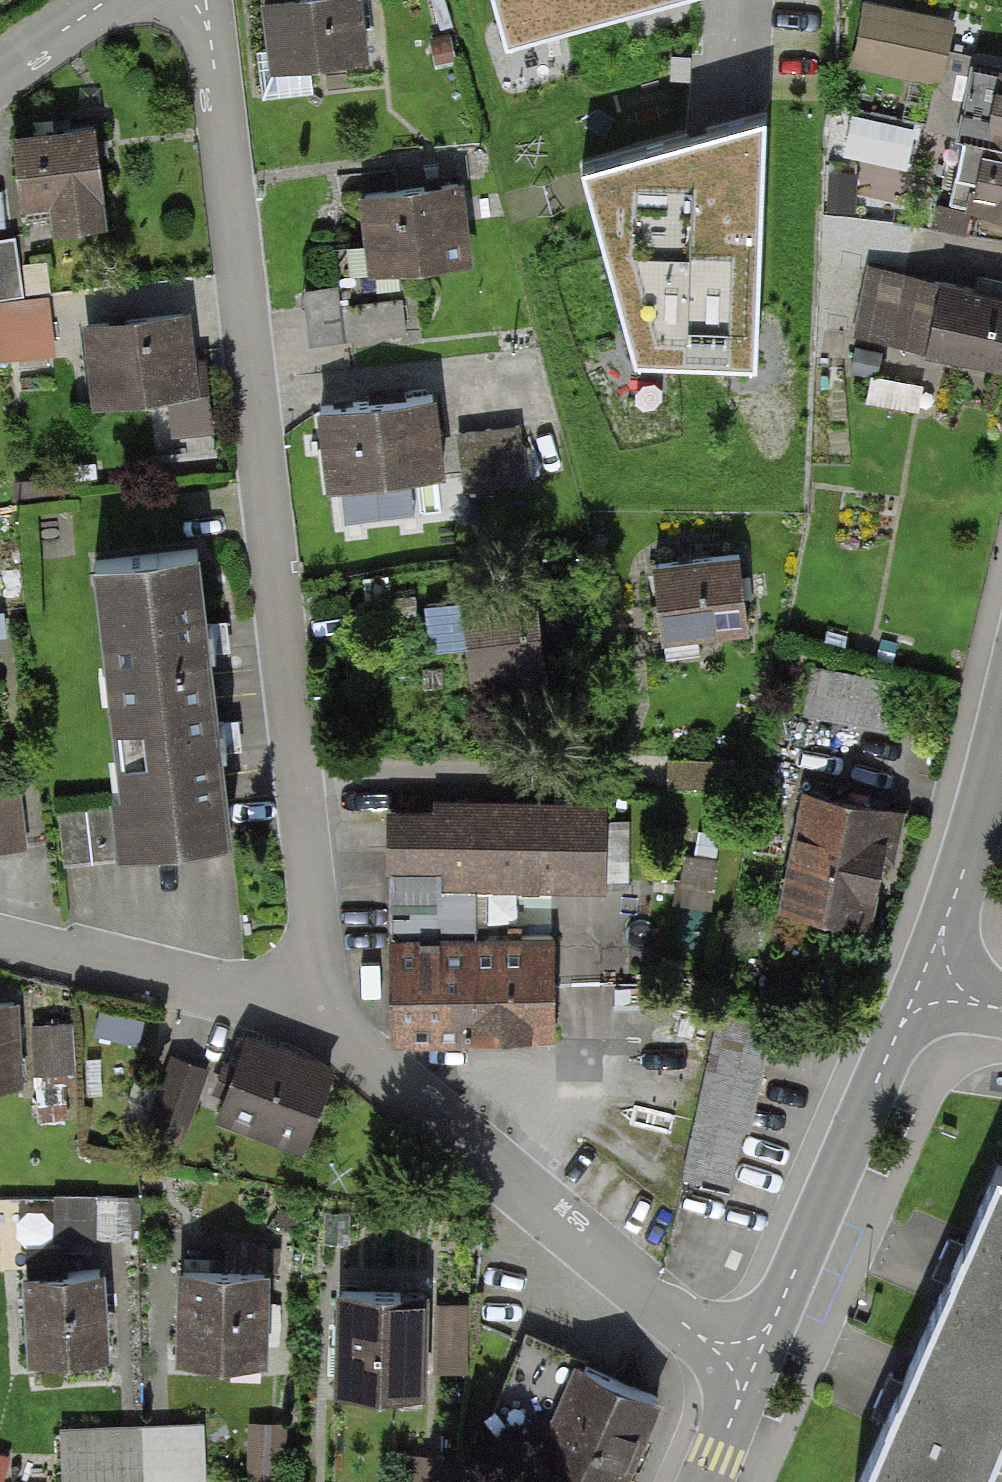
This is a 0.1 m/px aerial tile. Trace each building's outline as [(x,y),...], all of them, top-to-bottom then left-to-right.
[(257,6),(264,62),(366,49),(360,0),(302,0),(257,6)] [(504,36),(640,0),(494,0),(504,36)] [(949,21),(865,8),(855,71),(940,84),(949,21)] [(976,69),(963,135),(1001,142),(1001,75),(976,69)] [(756,359),(765,114),(583,163),(636,354),(756,359)] [(918,134),(859,122),(853,155),(912,166),(918,134)] [(104,222),(94,130),(3,139),(10,206),(43,203),(45,228),(104,222)] [(963,135),(950,200),(1001,210),(1001,142),(963,135)] [(458,180),(366,193),(372,241),(395,238),(399,270),(469,260),(458,180)] [(0,243),(0,358),(53,352),(47,297),(21,299),(15,241),(0,243)] [(868,274),(856,338),(1001,364),(1001,298),(868,274)] [(338,288),(303,293),(306,313),(331,310),(335,340),(405,331),(401,300),(341,308),(338,288)] [(187,319),(84,331),(92,399),(168,390),(173,433),(228,427),(220,360),(192,363),(187,319)] [(429,398),(323,410),(332,486),(438,473),(429,398)] [(520,424),(459,432),(466,487),(527,479),(520,424)] [(219,700),(205,557),(82,569),(96,712),(219,700)] [(737,562),(647,570),(653,636),(743,628),(737,562)] [(526,592),(452,607),(467,679),(541,664),(526,592)] [(903,684),(812,668),(803,716),(894,733),(903,684)] [(233,843),(219,700),(96,712),(111,856),(233,843)] [(0,790),(0,847),(23,845),(19,789),(0,790)] [(898,811),(805,794),(785,908),(878,924),(898,811)] [(607,877),(607,812),(391,812),(391,877),(607,877)] [(558,1033),(556,941),(389,945),(391,1037),(558,1033)] [(28,1090),(24,1003),(0,1004),(0,1091),(28,1090)] [(688,1172),(742,1185),(780,1023),(725,1011),(688,1172)] [(77,1027),(36,1028),(37,1088),(79,1087),(77,1027)] [(305,1151),(336,1074),(246,1039),(215,1116),(305,1151)] [(215,1074),(177,1056),(145,1123),(182,1141),(215,1074)] [(926,1337),(1001,1370),(1001,1174),(998,1173),(926,1337)] [(63,1234),(136,1235),(136,1192),(64,1191),(63,1234)] [(109,1350),(107,1267),(20,1269),(22,1352),(109,1350)] [(265,1358),(266,1270),(173,1269),(172,1357),(265,1358)] [(410,1390),(411,1297),(332,1297),(332,1389),(410,1390)] [(438,1368),(466,1368),(467,1299),(439,1299),(438,1368)] [(862,1481),(978,1481),(1001,1428),(1001,1370),(926,1337),(862,1481)] [(660,1404),(573,1368),(526,1479),(534,1481),(627,1481),(660,1404)] [(69,1481),(216,1474),(213,1414),(66,1420),(69,1481)]
